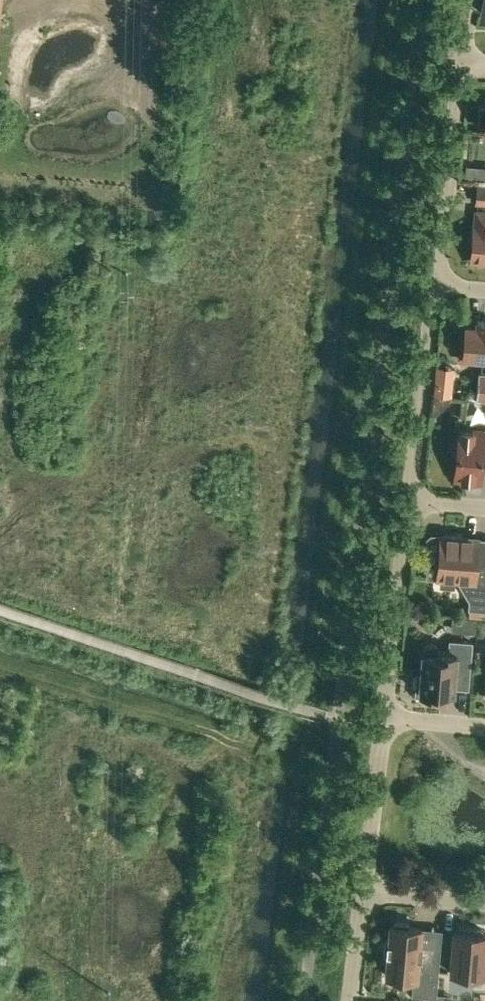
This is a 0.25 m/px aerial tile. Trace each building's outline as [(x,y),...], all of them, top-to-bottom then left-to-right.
[(477,186),(476,202),(484,202),(484,186),(477,186)] [(476,212),(475,225),(474,225),(474,229),(470,231),(470,239),(472,243),(471,261),(484,262),(484,212),(476,212)] [(477,320),(476,326),(466,325),(464,341),(462,341),(461,360),(483,362),(483,357),(484,357),(484,320),(477,320)] [(478,372),(476,399),(484,400),(484,373),(478,372)] [(433,383),(432,393),(449,395),(450,385),(433,383)] [(484,458),(484,428),(484,427),(484,431),(472,430),(471,430),(464,430),(464,429),(462,429),(462,430),(458,429),(458,433),(451,439),(451,449),(456,455),(454,477),(462,478),(464,478),(472,478),(472,479),(473,479),(481,479),(483,457),(484,458)] [(474,537),(441,534),(439,559),(436,559),(434,577),(438,577),(438,578),(458,579),(470,600),(469,608),(484,609),(484,560),(476,559),(478,537),(474,537)] [(458,630),(476,631),(477,617),(458,616),(458,630)] [(455,669),(469,670),(471,642),(449,640),(448,652),(438,651),(438,649),(438,647),(437,646),(435,644),(434,643),(432,643),(430,642),(428,643),(426,644),(425,645),(424,647),(423,648),(423,650),(420,675),(416,675),(415,695),(436,697),(436,693),(441,693),(441,690),(453,691),(455,669)] [(436,996),(440,951),(420,950),(422,927),(408,926),(408,923),(394,921),(394,925),(390,925),(389,939),(385,939),(384,955),(387,956),(386,974),(414,977),(412,994),(436,996)] [(484,954),(484,933),(482,933),(482,929),(459,927),(459,931),(454,930),(450,972),(474,974),(473,986),(484,987),(484,961),(484,954)]
